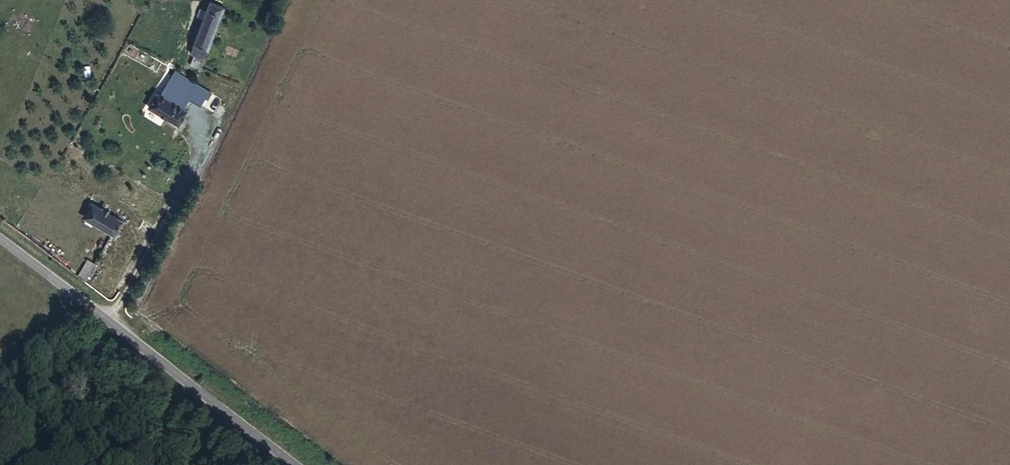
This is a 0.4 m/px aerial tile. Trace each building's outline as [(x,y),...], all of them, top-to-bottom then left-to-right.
[(227,0),(211,0),(197,33),(202,34),(198,44),(208,48),(227,0)] [(201,95),(193,88),(171,73),(159,89),(189,111),(201,95)] [(86,204),(111,224),(114,226),(126,209),(123,206),(97,187),(86,204)]
